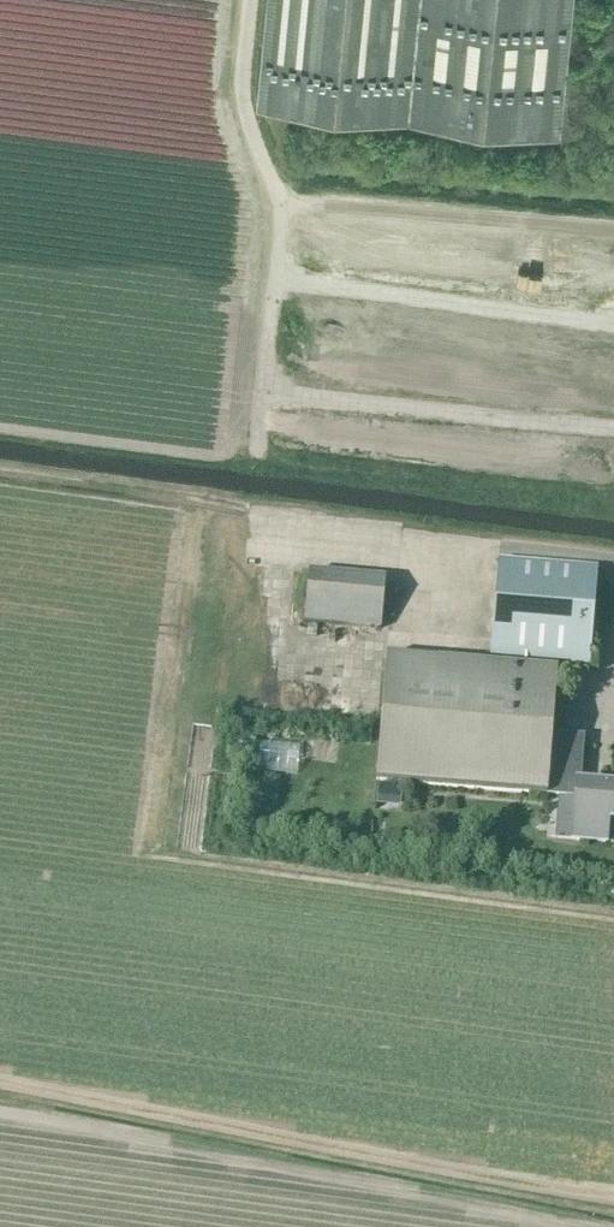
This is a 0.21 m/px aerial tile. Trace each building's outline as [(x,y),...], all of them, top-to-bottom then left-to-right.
[(258,99),(559,128),(574,0),(269,0),(258,99)] [(501,560),(492,661),(591,668),(599,569),(501,560)] [(310,572),(307,622),(382,630),(388,580),(310,572)] [(550,796),(575,800),(576,782),(581,781),(584,738),(554,736),(560,673),(387,660),(378,782),(550,796)] [(572,838),(608,842),(611,819),(613,820),(613,787),(581,784),(581,781),(576,782),(575,800),(572,838)]
